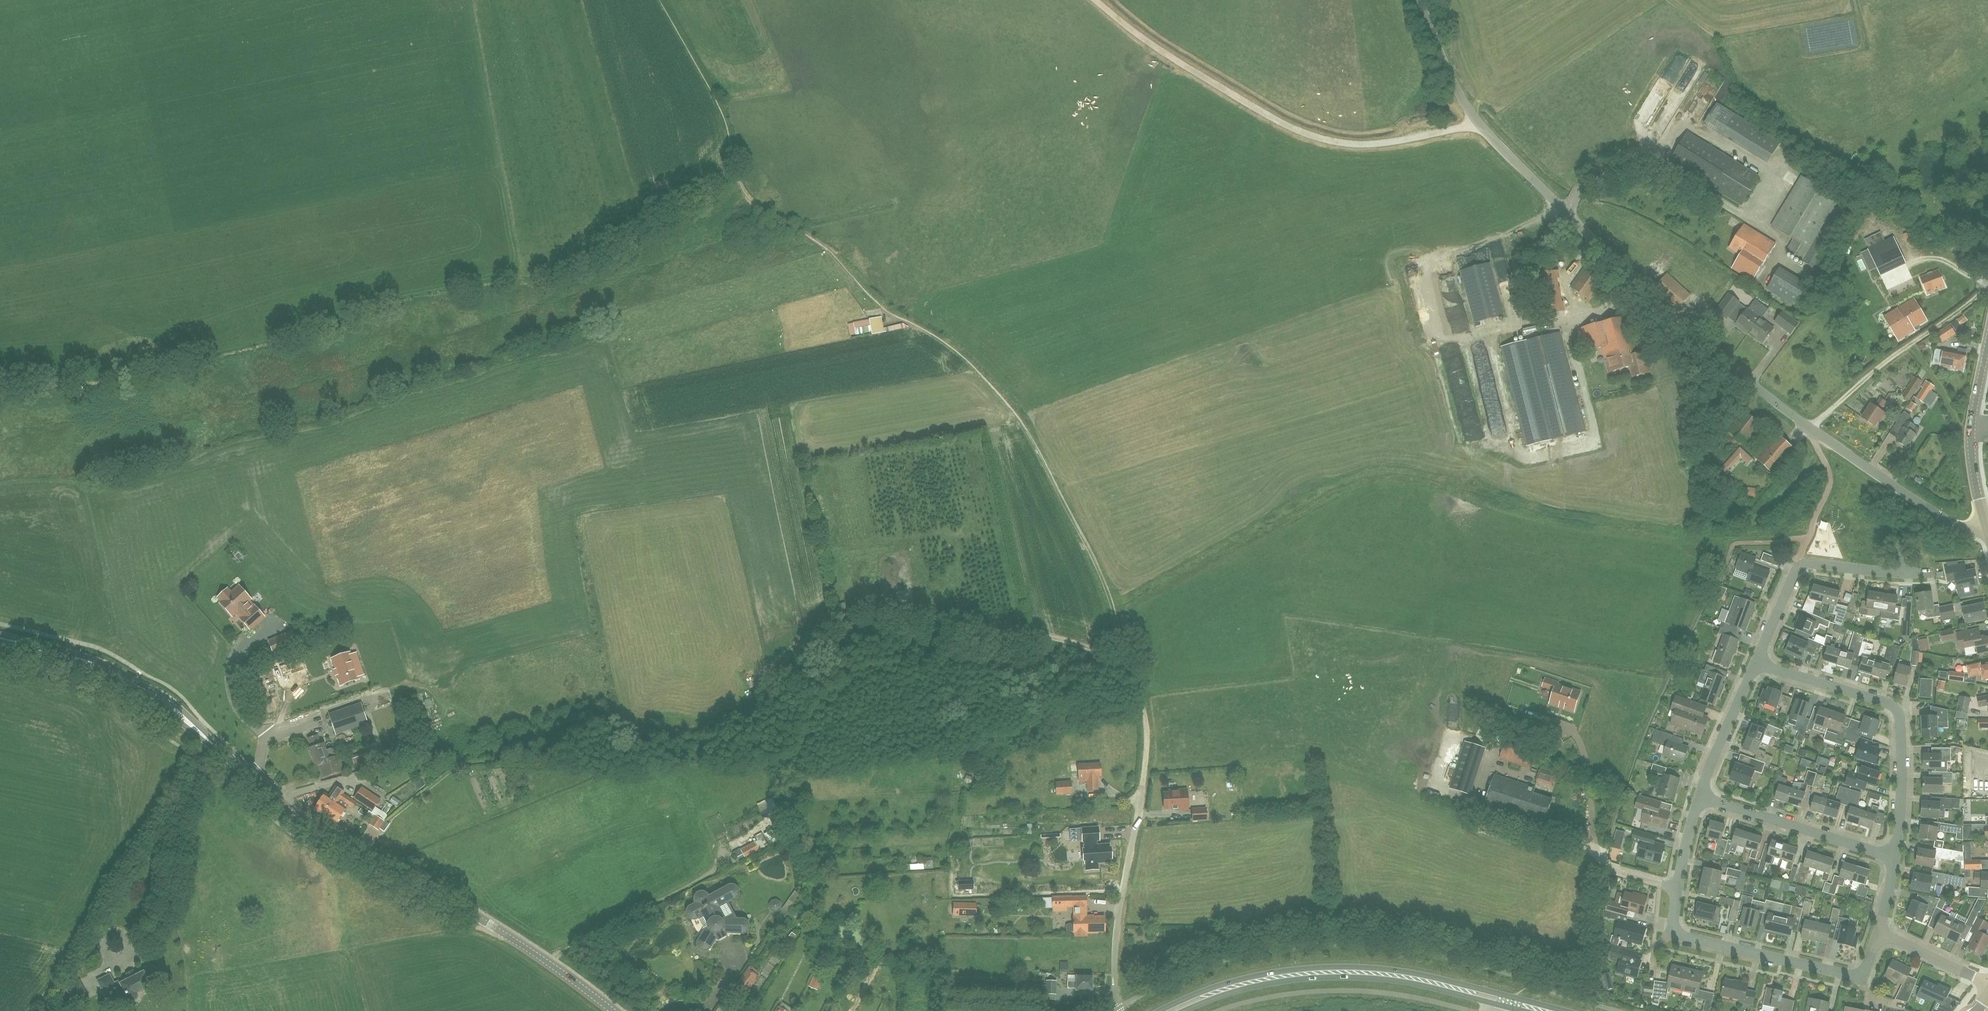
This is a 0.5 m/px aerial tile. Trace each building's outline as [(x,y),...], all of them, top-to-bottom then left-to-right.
[(1647,99),(1657,104),(1663,92),(1653,87),(1647,99)] [(1734,144),(1764,161),(1777,139),(1712,101),(1700,122),(1735,143),(1734,144)] [(1688,133),(1670,162),(1741,206),(1759,177),(1688,133)] [(1786,252),(1817,270),(1852,211),(1837,203),(1839,199),(1801,176),(1771,226),(1794,240),(1786,252)] [(1744,225),(1729,248),(1740,255),(1732,268),(1752,281),(1776,245),(1744,225)] [(1868,249),(1878,271),(1904,260),(1894,237),(1868,249)] [(1493,261),(1499,278),(1508,275),(1505,265),(1497,268),(1494,260),(1493,261)] [(1571,286),(1590,301),(1608,276),(1589,262),(1571,286)] [(1475,323),(1504,315),(1490,263),(1461,271),(1475,323)] [(1539,314),(1558,312),(1565,311),(1559,270),(1553,271),(1552,265),(1533,267),(1536,291),(1539,314)] [(1920,277),(1927,295),(1945,287),(1939,270),(1920,277)] [(1677,310),(1690,295),(1672,278),(1674,277),(1669,273),(1654,289),(1677,310)] [(1769,275),(1763,286),(1792,303),(1798,294),(1792,290),(1797,283),(1784,275),(1780,282),(1769,275)] [(1744,329),(1749,333),(1760,318),(1761,319),(1768,309),(1761,305),(1754,314),(1748,309),(1747,310),(1738,303),(1739,302),(1729,295),(1716,311),(1727,318),(1733,309),(1743,316),(1736,325),(1743,331),(1744,329)] [(1638,296),(1626,301),(1631,312),(1630,313),(1632,319),(1631,320),(1635,330),(1640,328),(1656,322),(1652,311),(1647,313),(1643,301),(1638,296)] [(1927,320),(1916,303),(1914,299),(1884,317),(1899,341),(1915,331),(1914,328),(1927,320)] [(1467,320),(1460,304),(1446,309),(1453,326),(1467,320)] [(1783,312),(1775,322),(1791,334),(1798,324),(1783,312)] [(1963,314),(1957,319),(1960,324),(1967,319),(1963,314)] [(879,316),(845,320),(846,334),(881,330),(879,316)] [(1626,317),(1580,329),(1586,352),(1602,347),(1609,372),(1630,367),(1633,377),(1649,372),(1643,352),(1636,354),(1626,317)] [(1760,318),(1749,333),(1762,343),(1773,329),(1761,319),(1760,318)] [(1956,334),(1950,324),(1936,333),(1943,343),(1956,334)] [(1528,446),(1585,431),(1560,332),(1503,347),(1528,446)] [(1966,355),(1957,353),(1943,350),(1943,351),(1935,349),(1933,364),(1941,365),(1940,366),(1963,371),(1966,355)] [(1922,381),(1916,377),(1914,376),(1902,395),(1909,400),(1922,381)] [(1916,398),(1924,403),(1935,387),(1926,380),(1921,387),(1923,388),(1916,398)] [(1862,418),(1875,426),(1879,420),(1880,421),(1886,414),(1880,410),(1886,402),(1881,398),(1875,406),(1871,404),(1862,418)] [(1762,424),(1742,410),(1727,430),(1746,445),(1762,424)] [(1919,429),(1916,427),(1908,421),(1911,416),(1904,412),(1894,427),(1900,431),(1897,436),(1899,437),(1897,441),(1907,448),(1919,429)] [(1756,458),(1774,474),(1796,450),(1777,434),(1756,458)] [(1740,447),(1720,470),(1725,474),(1739,459),(1742,459),(1748,465),(1753,459),(1740,447)] [(1725,474),(1720,470),(1714,475),(1720,480),(1725,474)] [(1770,572),(1753,566),(1756,558),(1742,553),(1736,568),(1750,573),(1747,581),(1764,587),(1770,572)] [(1761,560),(1778,567),(1779,563),(1781,559),(1764,553),(1761,560)] [(1961,573),(1959,566),(1945,569),(1948,581),(1956,580),(1960,597),(1968,595),(1975,594),(1973,587),(1978,586),(1974,571),(1967,572),(1961,573)] [(1816,601),(1823,603),(1827,589),(1813,585),(1811,594),(1809,593),(1803,607),(1802,610),(1812,614),(1816,601)] [(227,589),(218,597),(222,601),(220,603),(232,616),(237,611),(242,617),(240,618),(249,629),(264,616),(254,606),(252,608),(247,602),(251,599),(239,586),(231,593),(227,589)] [(1841,626),(1843,621),(1847,609),(1836,606),(1840,592),(1827,589),(1823,603),(1830,605),(1828,613),(1836,615),(1834,624),(1836,624),(1841,626)] [(1880,618),(1883,594),(1869,592),(1868,601),(1862,600),(1860,614),(1880,618)] [(1941,616),(1939,607),(1939,605),(1936,605),(1933,606),(1931,593),(1916,595),(1919,611),(1927,610),(1928,618),(1941,616)] [(1901,607),(1896,606),(1897,597),(1883,594),(1880,618),(1899,621),(1901,607)] [(1722,622),(1720,628),(1736,633),(1737,631),(1738,628),(1745,630),(1750,617),(1751,617),(1754,611),(1752,610),(1755,604),(1735,597),(1725,622),(1725,623),(1722,622)] [(1855,615),(1852,614),(1857,600),(1854,599),(1851,598),(1847,609),(1846,612),(1843,621),(1852,623),(1855,615)] [(1941,616),(1942,621),(1956,618),(1953,604),(1939,607),(1941,616)] [(1984,604),(1963,609),(1966,623),(1987,619),(1984,604)] [(1800,616),(1797,622),(1796,621),(1795,622),(1794,625),(1794,626),(1795,627),(1795,629),(1811,635),(1813,629),(1816,630),(1818,629),(1820,624),(1828,628),(1830,622),(1817,616),(1816,619),(1815,622),(1800,616)] [(1848,629),(1842,626),(1839,634),(1845,636),(1848,629)] [(1736,633),(1720,628),(1718,633),(1724,636),(1714,661),(1728,667),(1733,653),(1735,654),(1737,647),(1736,646),(1738,640),(1731,638),(1732,635),(1733,633),(1736,633)] [(1976,645),(1978,654),(1987,652),(1987,638),(1985,639),(1984,637),(1981,637),(1979,628),(1957,632),(1961,648),(1964,648),(1976,645)] [(291,631),(268,640),(274,655),(297,646),(291,631)] [(1953,631),(1940,633),(1942,642),(1955,639),(1953,631)] [(1837,665),(1841,651),(1834,649),(1836,641),(1832,640),(1833,637),(1826,636),(1824,643),(1826,644),(1829,644),(1828,647),(1823,661),(1837,665)] [(1803,642),(1792,637),(1786,650),(1802,657),(1805,651),(1810,653),(1814,655),(1819,643),(1805,637),(1803,642)] [(1876,661),(1869,659),(1873,645),(1863,642),(1861,648),(1859,656),(1861,657),(1863,657),(1859,672),(1872,676),(1876,661)] [(1899,649),(1900,647),(1889,643),(1888,646),(1889,647),(1884,664),(1876,661),(1872,676),(1885,680),(1890,665),(1892,666),(1894,667),(1899,649)] [(1861,648),(1851,645),(1848,653),(1841,651),(1837,665),(1850,669),(1854,655),(1856,656),(1859,656),(1861,648)] [(352,660),(350,655),(350,653),(332,659),(333,662),(335,668),(341,685),(348,683),(352,681),(359,679),(358,677),(352,660)] [(302,654),(288,659),(292,670),(306,666),(302,654)] [(1982,666),(1981,661),(1966,665),(1969,677),(1982,675),(1983,679),(1987,678),(1987,664),(1982,666)] [(1700,699),(1714,704),(1717,697),(1719,698),(1722,690),(1721,690),(1723,684),(1722,683),(1724,677),(1717,675),(1718,672),(1719,669),(1707,665),(1704,670),(1710,673),(1700,699)] [(1906,686),(1911,670),(1899,665),(1894,683),(1906,686)] [(1948,680),(1964,682),(1965,674),(1949,672),(1948,680)] [(1932,680),(1921,679),(1919,697),(1931,698),(1932,680)] [(1945,682),(1938,680),(1936,689),(1943,691),(1945,682)] [(1581,692),(1571,688),(1566,687),(1557,684),(1554,691),(1552,696),(1550,703),(1559,706),(1564,708),(1574,711),(1581,692)] [(1789,698),(1781,695),(1782,693),(1769,688),(1768,691),(1764,690),(1760,702),(1777,708),(1778,704),(1783,706),(1781,712),(1787,714),(1792,699),(1789,698)] [(1708,718),(1704,716),(1705,712),(1707,707),(1677,696),(1672,711),(1675,712),(1671,724),(1702,735),(1708,718)] [(1956,711),(1967,714),(1971,698),(1960,696),(1956,711)] [(1978,698),(1979,707),(1987,705),(1987,696),(1978,698)] [(1804,737),(1805,735),(1807,729),(1804,728),(1801,727),(1809,704),(1797,700),(1790,719),(1797,721),(1794,730),(1799,732),(1796,740),(1802,742),(1804,737)] [(361,703),(329,714),(336,735),(368,724),(361,703)] [(1934,713),(1934,717),(1922,717),(1923,737),(1938,737),(1937,721),(1948,721),(1948,710),(1934,707),(1934,713)] [(1833,713),(1820,708),(1817,717),(1814,716),(1812,715),(1811,719),(1807,729),(1812,731),(1813,731),(1814,729),(1816,723),(1828,727),(1828,728),(1833,713)] [(1846,717),(1833,713),(1828,728),(1824,740),(1842,746),(1843,742),(1847,733),(1848,728),(1845,727),(1843,726),(1846,717)] [(1847,733),(1856,736),(1860,737),(1861,734),(1861,732),(1875,736),(1880,722),(1865,717),(1863,723),(1851,719),(1851,721),(1848,728),(1847,733)] [(1978,728),(1987,728),(1987,719),(1978,719),(1978,728)] [(1783,730),(1769,725),(1768,727),(1767,729),(1752,724),(1748,736),(1762,742),(1764,735),(1772,738),(1773,736),(1779,739),(1783,730)] [(1651,741),(1657,743),(1666,746),(1663,755),(1684,762),(1689,748),(1671,742),(1672,738),(1673,735),(1655,729),(1651,741)] [(316,766),(319,765),(329,761),(328,758),(337,756),(336,752),(335,750),(332,749),(330,749),(326,750),(323,743),(320,744),(317,735),(308,738),(311,748),(310,748),(316,766)] [(1508,735),(1500,758),(1529,768),(1537,744),(1508,735)] [(1759,749),(1762,742),(1748,736),(1742,749),(1756,755),(1755,757),(1755,759),(1766,763),(1770,765),(1773,757),(1765,754),(1766,752),(1759,749)] [(1869,740),(1860,737),(1856,736),(1854,742),(1859,743),(1855,756),(1875,764),(1880,750),(1867,746),(1868,743),(1869,740)] [(1932,751),(1932,754),(1922,754),(1922,762),(1924,762),(1924,769),(1933,769),(1933,772),(1941,772),(1941,762),(1951,762),(1951,748),(1932,748),(1932,751)] [(319,765),(322,777),(343,771),(338,756),(337,756),(328,758),(329,761),(319,765)] [(1766,763),(1755,759),(1752,758),(1750,763),(1749,768),(1736,764),(1730,779),(1749,786),(1754,771),(1762,774),(1766,763)] [(1078,765),(1079,781),(1086,781),(1087,791),(1097,790),(1097,776),(1101,776),(1100,763),(1078,765)] [(1666,771),(1667,768),(1653,764),(1651,772),(1663,775),(1657,795),(1674,799),(1680,779),(1665,774),(1666,771)] [(1880,773),(1862,767),(1859,776),(1849,773),(1846,783),(1865,790),(1866,786),(1867,783),(1876,786),(1880,773)] [(1788,779),(1782,777),(1784,772),(1778,771),(1774,783),(1777,784),(1780,785),(1779,785),(1775,799),(1788,803),(1795,782),(1794,782),(1792,789),(1785,787),(1788,779)] [(1812,787),(1817,774),(1817,773),(1808,771),(1804,784),(1802,783),(1795,782),(1788,803),(1801,807),(1806,793),(1805,793),(1808,785),(1810,786),(1812,787)] [(1923,793),(1942,793),(1942,783),(1952,784),(1953,773),(1941,772),(1933,772),(1929,772),(1929,775),(1929,778),(1924,778),(1923,793)] [(1823,790),(1822,790),(1826,777),(1817,774),(1812,787),(1810,795),(1813,795),(1815,796),(1810,810),(1824,814),(1828,800),(1821,798),(1823,790)] [(1552,799),(1533,793),(1535,788),(1495,775),(1484,807),(1527,821),(1528,815),(1545,821),(1552,799)] [(1071,794),(1071,788),(1071,781),(1061,782),(1055,783),(1055,794),(1071,794)] [(1846,806),(1851,790),(1840,786),(1835,802),(1828,800),(1824,814),(1837,818),(1841,804),(1843,805),(1846,806)] [(325,794),(321,799),(319,799),(316,803),(317,805),(314,809),(324,815),(330,805),(334,807),(343,793),(345,794),(345,793),(336,787),(329,796),(325,794)] [(381,799),(375,795),(365,789),(362,787),(354,799),(372,811),(373,811),(376,807),(381,799)] [(1164,809),(1177,808),(1177,810),(1188,810),(1187,789),(1175,790),(1175,792),(1163,792),(1164,809)] [(1859,825),(1864,811),(1856,809),(1861,793),(1851,790),(1846,806),(1848,806),(1850,807),(1846,821),(1859,825)] [(344,795),(345,794),(343,793),(334,807),(330,805),(324,815),(336,823),(348,805),(353,808),(357,803),(344,795)] [(1635,808),(1644,811),(1641,822),(1665,829),(1670,812),(1659,809),(1660,805),(1661,802),(1644,797),(1638,795),(1635,808)] [(1960,799),(1953,798),(1937,797),(1936,800),(1936,803),(1923,802),(1922,816),(1939,818),(1940,808),(1952,809),(1952,808),(1960,809),(1960,799)] [(1864,811),(1859,825),(1872,829),(1877,815),(1879,807),(1873,806),(1871,813),(1864,811)] [(1970,821),(1970,806),(1962,806),(1961,821),(1970,821)] [(1191,808),(1192,821),(1207,821),(1206,807),(1191,808)] [(369,811),(368,813),(365,817),(371,821),(369,824),(378,831),(379,829),(385,821),(384,821),(371,812),(369,811)] [(1963,827),(1963,840),(1986,840),(1986,839),(1987,839),(1987,817),(1986,817),(1986,824),(1972,824),(1963,824),(1963,827)] [(1706,837),(1715,839),(1715,841),(1716,844),(1717,844),(1716,850),(1714,854),(1724,857),(1725,853),(1728,841),(1724,840),(1721,839),(1725,825),(1711,821),(1709,827),(1708,826),(1708,829),(1709,829),(1706,837)] [(1936,841),(1936,840),(1937,831),(1949,833),(1963,835),(1963,827),(1962,826),(1950,825),(1938,823),(1937,825),(1937,828),(1928,827),(1922,826),(1920,838),(1935,841),(1936,841)] [(1086,870),(1097,870),(1097,863),(1110,862),(1110,859),(1111,859),(1111,848),(1109,848),(1109,845),(1096,846),(1096,840),(1099,840),(1098,828),(1070,830),(1071,842),(1084,841),(1084,846),(1083,846),(1084,849),(1082,849),(1083,860),(1084,860),(1085,863),(1086,863),(1086,870)] [(1656,836),(1639,831),(1634,829),(1631,841),(1641,844),(1638,857),(1660,863),(1665,846),(1654,843),(1655,839),(1656,836)] [(1745,848),(1749,833),(1736,829),(1732,841),(1730,840),(1729,839),(1728,841),(1725,853),(1730,854),(1730,852),(1735,853),(1738,846),(1745,848)] [(1749,833),(1745,848),(1752,850),(1749,857),(1755,859),(1757,852),(1758,852),(1762,837),(1749,833)] [(758,849),(768,843),(764,837),(754,842),(754,841),(731,854),(734,860),(743,855),(745,858),(759,851),(758,849)] [(1773,856),(1781,859),(1785,844),(1772,840),(1767,855),(1765,854),(1763,853),(1760,861),(1771,864),(1773,856)] [(1785,844),(1781,859),(1788,861),(1785,869),(1791,870),(1794,863),(1798,848),(1785,844)] [(1962,852),(1956,851),(1943,849),(1942,852),(1942,854),(1936,853),(1919,849),(1916,864),(1933,867),(1935,860),(1941,861),(1941,859),(1961,862),(1963,863),(1963,853),(1962,852)] [(1817,870),(1821,855),(1808,851),(1803,866),(1804,866),(1802,870),(1800,869),(1798,868),(1794,881),(1804,884),(1809,868),(1817,870)] [(1821,855),(1817,870),(1824,872),(1822,880),(1827,882),(1830,874),(1834,859),(1821,855)] [(924,866),(933,866),(932,857),(923,858),(923,863),(918,864),(918,867),(924,866)] [(1971,869),(1982,869),(1987,869),(1987,860),(1981,860),(1972,861),(1965,861),(1965,869),(1965,870),(1971,869)] [(1845,879),(1853,881),(1857,867),(1844,862),(1839,877),(1837,876),(1834,875),(1829,894),(1836,896),(1837,893),(1840,885),(1843,886),(1845,879)] [(1756,864),(1752,863),(1750,871),(1757,873),(1759,865),(1756,864)] [(1869,888),(1865,887),(1866,885),(1870,871),(1857,867),(1853,881),(1860,883),(1858,891),(1856,895),(1866,898),(1869,888)] [(1702,881),(1725,886),(1726,881),(1721,880),(1723,872),(1705,868),(1702,881)] [(1740,879),(1742,871),(1728,868),(1727,871),(1726,875),(1740,879)] [(1983,873),(1975,872),(1974,883),(1982,883),(1981,889),(1987,889),(1987,874),(1983,873)] [(1965,878),(1941,873),(1940,876),(1939,883),(1965,889),(1966,889),(1966,887),(1965,878)] [(1932,877),(1916,874),(1914,874),(1911,888),(1929,892),(1934,893),(1935,886),(1937,886),(1937,885),(1938,879),(1932,878),(1932,877)] [(973,881),(958,881),(958,889),(973,889),(973,881)] [(1724,892),(1725,886),(1702,881),(1699,894),(1717,898),(1719,890),(1724,892)] [(708,947),(714,938),(718,940),(726,936),(726,932),(743,932),(746,931),(747,928),(747,925),(746,922),(743,920),(734,920),(724,902),(735,896),(737,894),(737,891),(736,888),(733,886),(730,886),(708,898),(706,895),(703,893),(700,893),(697,894),(696,897),(696,900),(697,903),(690,908),(688,910),(688,913),(689,916),(692,918),(695,918),(697,917),(705,931),(699,941),(698,944),(700,947),(703,949),(706,949),(708,947)] [(1980,888),(1969,887),(1966,887),(1966,889),(1965,889),(1966,898),(1968,898),(1968,896),(1979,897),(1980,888)] [(1606,910),(1618,914),(1624,916),(1625,912),(1626,909),(1636,912),(1642,914),(1647,897),(1639,894),(1633,893),(1633,895),(1625,893),(1625,895),(1618,893),(1616,900),(1616,902),(1609,900),(1608,902),(1606,910)] [(1067,907),(1074,907),(1074,918),(1073,918),(1073,923),(1068,924),(1066,925),(1066,930),(1068,932),(1075,932),(1075,937),(1086,936),(1086,932),(1105,931),(1104,917),(1085,917),(1085,907),(1087,907),(1086,895),(1052,897),(1052,907),(1067,907)] [(1739,911),(1742,912),(1744,912),(1741,926),(1755,929),(1759,912),(1763,913),(1765,905),(1752,902),(1753,897),(1742,895),(1741,899),(1741,901),(1739,909),(1739,911)] [(1940,899),(1940,898),(1927,896),(1925,900),(1923,905),(1914,901),(1908,916),(1922,922),(1925,914),(1932,917),(1933,914),(1934,914),(1940,899)] [(1719,904),(1732,907),(1733,907),(1735,900),(1721,897),(1720,901),(1719,904)] [(769,909),(774,912),(779,911),(782,907),(781,902),(776,899),(771,900),(768,904),(769,909)] [(1934,932),(1946,938),(1954,921),(1948,918),(1950,914),(1942,910),(1946,902),(1940,899),(1934,914),(1938,916),(1942,917),(1934,932)] [(1702,904),(1701,904),(1701,903),(1698,902),(1696,906),(1699,908),(1696,917),(1712,921),(1712,923),(1720,925),(1721,918),(1719,917),(1722,907),(1716,906),(1716,907),(1710,906),(1711,902),(1703,900),(1702,904)] [(1783,910),(1784,905),(1766,900),(1765,905),(1763,913),(1766,914),(1769,914),(1765,930),(1778,933),(1783,910)] [(1803,933),(1801,938),(1814,941),(1819,923),(1808,921),(1809,915),(1812,904),(1804,902),(1803,909),(1800,921),(1802,922),(1805,923),(1803,933)] [(975,905),(955,904),(954,914),(975,915),(975,905)] [(1800,921),(1803,909),(1784,905),(1783,910),(1778,933),(1790,935),(1794,920),(1797,921),(1800,921)] [(1739,911),(1739,909),(1733,907),(1732,907),(1729,921),(1732,922),(1736,922),(1739,911)] [(1838,924),(1839,917),(1841,910),(1840,910),(1841,910),(1833,908),(1830,922),(1832,922),(1835,923),(1838,924)] [(1617,917),(1618,914),(1606,910),(1604,916),(1616,920),(1617,917)] [(1968,920),(1966,924),(1969,925),(1972,927),(1973,925),(1977,918),(1980,913),(1974,910),(1968,920)] [(1839,932),(1842,933),(1839,943),(1855,946),(1857,938),(1854,937),(1856,929),(1848,927),(1850,920),(1839,917),(1838,924),(1836,931),(1839,932)] [(1971,944),(1969,949),(1982,955),(1987,944),(1987,924),(1978,918),(1974,925),(1973,925),(1972,927),(1969,933),(1972,934),(1975,936),(1971,944)] [(1618,947),(1621,938),(1642,944),(1646,929),(1619,921),(1614,936),(1612,935),(1610,944),(1613,945),(1618,947)] [(1954,921),(1946,938),(1958,943),(1960,938),(1966,927),(1965,927),(1954,921)] [(1827,944),(1831,926),(1819,923),(1814,941),(1827,944)] [(1630,950),(1618,947),(1613,945),(1609,960),(1620,963),(1617,972),(1637,977),(1641,961),(1636,960),(1637,956),(1638,952),(1630,950)] [(1916,983),(1911,981),(1907,979),(1911,970),(1893,961),(1886,975),(1902,984),(1895,999),(1908,1002),(1910,996),(1916,983)] [(1683,991),(1688,969),(1687,969),(1687,968),(1681,966),(1681,967),(1673,965),(1668,983),(1662,982),(1661,985),(1658,985),(1654,984),(1652,1003),(1659,1004),(1660,998),(1666,999),(1668,987),(1683,991)] [(109,975),(99,981),(108,999),(119,994),(118,992),(124,989),(129,998),(130,1000),(132,1001),(134,1001),(136,1000),(137,998),(137,996),(137,994),(136,993),(150,986),(146,978),(153,975),(154,973),(155,972),(155,970),(154,968),(153,966),(151,966),(149,967),(114,984),(109,975)] [(757,976),(755,975),(758,971),(750,966),(736,985),(746,992),(757,976)] [(1699,990),(1703,972),(1695,971),(1695,970),(1689,968),(1689,969),(1688,969),(1683,991),(1694,993),(1693,998),(1705,1000),(1703,1010),(1710,1010),(1714,993),(1711,992),(1699,990)] [(1614,988),(1610,972),(1601,974),(1605,990),(1614,988)] [(814,974),(813,976),(808,986),(817,991),(822,980),(823,978),(814,974)] [(1068,976),(1068,982),(1068,988),(1076,988),(1076,990),(1092,990),(1092,976),(1076,975),(1076,976),(1068,976)] [(1739,982),(1725,979),(1722,995),(1741,999),(1740,1002),(1753,1005),(1756,993),(1750,991),(1746,990),(1748,983),(1739,981),(1739,982)] [(1959,1003),(1954,1001),(1950,999),(1949,1001),(1947,1000),(1948,997),(1951,990),(1943,986),(1942,989),(1937,986),(1924,980),(1917,996),(1925,999),(1926,996),(1936,1001),(1941,1003),(1937,1010),(1954,1010),(1959,1005),(1958,1005),(1959,1003)] [(1042,994),(1046,994),(1055,994),(1056,981),(1046,981),(1046,986),(1042,985),(1042,994)] [(75,1003),(87,997),(79,982),(67,988),(75,1003)] [(1767,987),(1763,1005),(1775,1007),(1775,1010),(1793,1010),(1795,1001),(1792,1000),(1782,998),(1784,991),(1767,987)] [(741,1003),(750,1008),(758,995),(749,990),(741,1003)] [(1829,1003),(1809,998),(1806,1010),(1827,1010),(1829,1003)]
